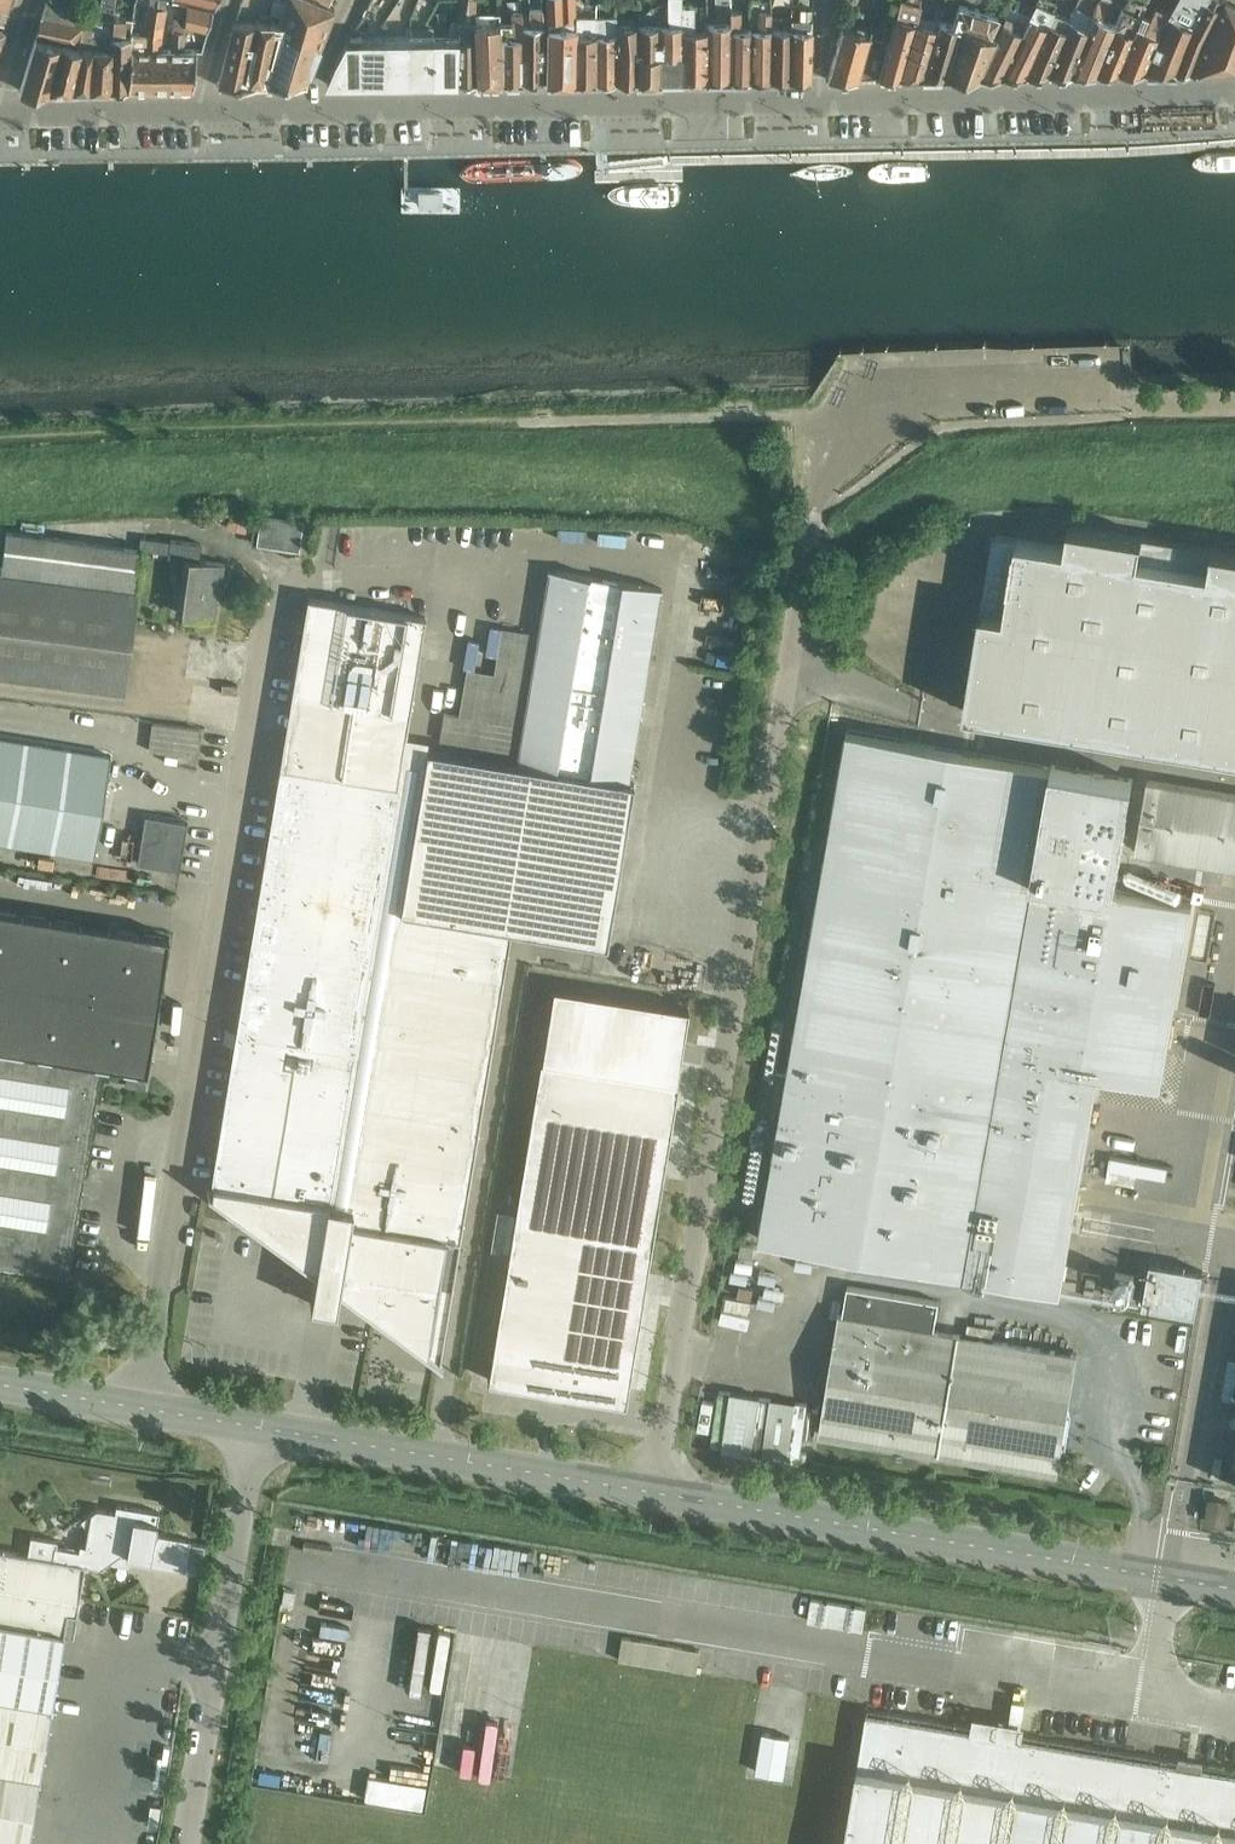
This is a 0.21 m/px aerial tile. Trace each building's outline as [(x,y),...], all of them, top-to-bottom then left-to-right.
[(3,21),(9,0),(0,0),(0,20),(3,21)] [(73,22),(78,3),(66,0),(44,0),(40,14),(73,22)] [(162,21),(165,7),(165,0),(149,0),(149,3),(147,18),(162,21)] [(296,0),(283,0),(277,22),(259,22),(244,84),(275,83),(296,0)] [(275,83),(304,83),(333,6),(329,5),(331,0),(296,0),(275,83)] [(500,21),(500,11),(476,11),(476,0),(460,0),(457,18),(456,18),(456,19),(473,20),(475,81),(500,81),(500,21)] [(575,1),(575,0),(560,0),(559,25),(547,25),(545,80),(573,80),(575,1)] [(680,5),(680,0),(667,0),(666,12),(670,23),(657,23),(657,79),(680,79),(680,5)] [(728,9),(728,0),(714,0),(714,2),(713,23),(705,23),(705,79),(728,78),(728,9)] [(916,15),(919,2),(912,0),(897,0),(896,5),(885,49),(877,77),(899,76),(916,15)] [(1051,11),(1054,3),(1048,0),(1034,0),(1023,22),(999,74),(1023,74),(1051,11)] [(1202,0),(1176,0),(1170,12),(1141,72),(1171,72),(1189,25),(1202,0)] [(1221,0),(1202,0),(1189,25),(1171,72),(1189,71),(1221,0)] [(1226,0),(1221,0),(1189,71),(1234,69),(1234,4),(1226,0)] [(594,80),(595,1),(575,1),(573,80),(594,80)] [(615,80),(615,17),(615,1),(595,1),(594,80),(615,80)] [(1095,72),(1114,25),(1101,20),(1106,6),(1096,2),(1091,16),(1088,29),(1070,73),(1095,72)] [(521,24),(520,81),(542,81),(542,22),(541,3),(529,4),(530,19),(533,22),(521,24)] [(171,29),(170,48),(168,87),(191,86),(195,49),(182,48),(184,29),(206,28),(210,9),(187,4),(185,17),(173,16),(173,29),(171,29)] [(958,25),(986,32),(994,15),(957,4),(951,24),(936,19),(935,20),(921,76),(945,76),(948,66),(954,65),(957,53),(951,51),(958,25)] [(705,79),(705,23),(705,5),(692,5),(680,5),(680,79),(705,79)] [(1141,72),(1170,12),(1154,5),(1151,13),(1149,18),(1139,14),(1115,72),(1141,72)] [(1115,72),(1139,14),(1121,7),(1114,25),(1095,72),(1115,72)] [(1088,29),(1091,16),(1079,11),(1073,8),(1068,19),(1047,73),(1070,73),(1088,29)] [(520,81),(521,24),(521,9),(510,9),(510,21),(500,21),(500,81),(520,81)] [(749,79),(749,28),(740,28),(740,9),(728,9),(728,78),(749,79)] [(110,16),(117,17),(118,11),(106,10),(105,18),(93,17),(92,30),(88,88),(109,87),(110,16)] [(768,79),(769,28),(770,11),(759,11),(759,28),(749,28),(749,79),(768,79)] [(1047,73),(1068,19),(1051,11),(1023,74),(1047,73)] [(999,74),(1023,22),(1004,13),(994,35),(976,75),(999,74)] [(81,24),(73,22),(40,14),(34,34),(60,41),(76,44),(80,29),(81,24)] [(921,76),(935,20),(916,15),(899,76),(921,76)] [(126,17),(117,17),(110,16),(109,87),(126,87),(129,36),(120,34),(120,31),(125,31),(126,17)] [(636,79),(636,23),(622,23),(622,17),(615,17),(615,80),(636,79)] [(160,35),(162,21),(147,18),(146,31),(146,36),(153,37),(149,87),(168,87),(170,48),(161,47),(160,35)] [(456,19),(456,18),(450,18),(447,35),(433,35),(432,81),(456,81),(457,35),(456,19)] [(456,81),(475,81),(473,20),(456,19),(457,35),(456,81)] [(790,29),(790,79),(807,80),(812,20),(803,19),(803,29),(790,29)] [(217,85),(244,84),(259,22),(233,22),(217,85)] [(657,79),(657,23),(636,23),(636,79),(657,79)] [(877,77),(885,49),(865,44),(868,33),(840,25),(826,79),(877,77)] [(994,35),(986,32),(958,25),(951,51),(957,53),(954,65),(948,66),(945,76),(976,75),(994,35)] [(790,79),(790,29),(769,28),(768,79),(790,79)] [(88,88),(92,30),(80,29),(76,44),(80,46),(69,88),(88,88)] [(146,36),(146,31),(129,31),(129,36),(126,87),(149,87),(153,37),(146,36)] [(47,88),(60,41),(34,34),(18,88),(47,88)] [(359,82),(383,81),(384,35),(360,36),(359,82)] [(383,81),(407,81),(408,35),(384,35),(383,81)] [(407,81),(432,81),(433,35),(408,35),(407,81)] [(327,82),(359,82),(360,36),(349,36),(336,60),(327,82)] [(80,46),(76,44),(60,41),(47,88),(69,88),(80,46)] [(250,543),(298,551),(302,519),(259,512),(258,524),(253,523),(250,543)] [(1069,522),(1065,544),(992,532),(964,711),(1234,755),(1234,548),(1069,522)] [(135,592),(141,550),(4,532),(0,564),(0,675),(124,691),(137,592),(135,592)] [(168,552),(170,539),(140,535),(138,548),(168,552)] [(170,539),(168,552),(167,557),(182,559),(176,608),(192,611),(191,616),(211,618),(216,584),(220,585),(223,562),(198,559),(201,543),(170,539)] [(368,940),(504,963),(510,926),(601,941),(613,873),(618,840),(619,841),(662,588),(549,569),(515,762),(427,747),(419,789),(394,784),(368,940)] [(304,765),(374,776),(400,623),(329,612),(304,765)] [(148,749),(195,755),(198,727),(151,721),(148,749)] [(1051,763),(1051,766),(847,731),(759,1238),(1062,1290),(1099,1074),(1160,1084),(1192,902),(1112,889),(1132,777),(1051,763)] [(93,855),(109,754),(0,736),(0,840),(93,855)] [(368,940),(394,784),(280,766),(223,1112),(354,1133),(326,1305),(335,1307),(339,1286),(438,1362),(504,963),(368,940)] [(1234,867),(1234,793),(1147,779),(1142,807),(1130,805),(1128,818),(1140,820),(1135,849),(1234,867)] [(136,861),(179,868),(187,821),(144,814),(136,861)] [(67,1274),(100,1062),(146,1069),(167,934),(0,908),(0,1263),(67,1274)] [(1193,982),(1191,995),(1210,1000),(1213,986),(1193,982)] [(501,1295),(487,1378),(623,1400),(641,1295),(676,1080),(675,1080),(687,1008),(552,985),(540,1058),(515,1212),(508,1211),(508,1208),(504,1207),(503,1210),(497,1209),(491,1247),(509,1250),(501,1295)] [(309,1301),(326,1305),(354,1133),(223,1112),(210,1192),(316,1268),(309,1301)] [(1090,1218),(1110,1220),(1112,1204),(1092,1203),(1090,1218)] [(1142,1303),(1195,1312),(1202,1270),(1149,1261),(1142,1303)] [(754,1310),(754,1268),(728,1269),(729,1311),(754,1310)] [(1112,1291),(1131,1294),(1134,1275),(1115,1272),(1112,1291)] [(1078,1353),(902,1323),(904,1312),(878,1307),(876,1319),(839,1313),(819,1433),(1058,1473),(1078,1353)] [(714,1433),(794,1444),(802,1384),(722,1373),(714,1433)] [(1206,1520),(1224,1523),(1228,1501),(1210,1498),(1206,1520)] [(62,1634),(66,1612),(74,1614),(83,1564),(99,1566),(109,1559),(111,1562),(128,1565),(133,1561),(183,1570),(189,1539),(154,1533),(158,1511),(115,1504),(114,1511),(95,1508),(80,1519),(87,1529),(84,1545),(78,1544),(78,1549),(53,1545),(51,1558),(0,1549),(0,1623),(62,1634)] [(808,1619),(863,1629),(867,1606),(812,1597),(808,1619)] [(62,1634),(0,1623),(0,1843),(27,1843),(62,1634)] [(757,1741),(802,1749),(812,1692),(766,1685),(757,1741)] [(1202,1767),(1178,1763),(866,1711),(844,1843),(1234,1843),(1234,1772),(1202,1767)] [(1178,1763),(1202,1767),(1204,1759),(1180,1755),(1178,1763)]
